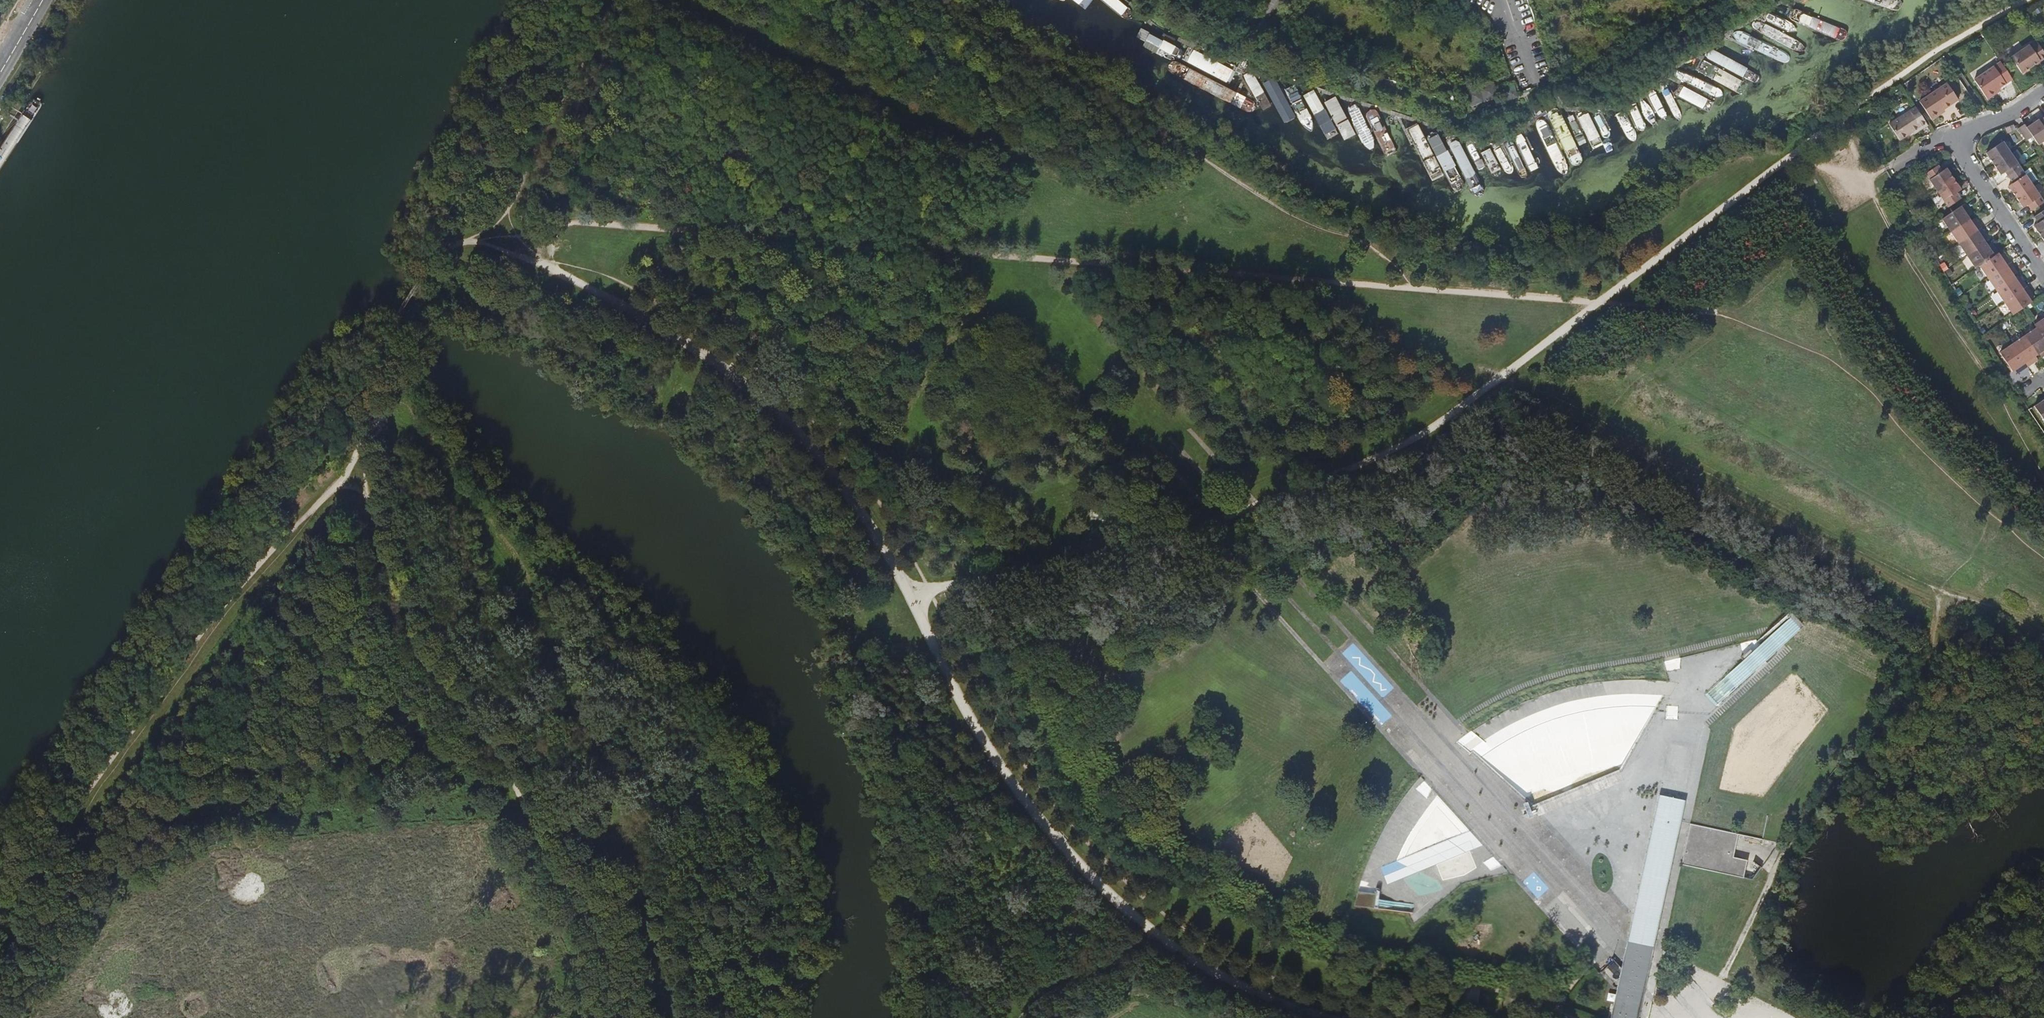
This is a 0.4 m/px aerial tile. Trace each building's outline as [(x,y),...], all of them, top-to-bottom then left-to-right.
[(2043,60),(2043,52),(2036,40),(2011,57),(2021,72),(2039,61),(2040,63),(2043,60)] [(2013,80),(2001,62),(1975,80),(1988,100),(1997,94),(1995,92),(2000,88),(2013,80)] [(1945,109),(1969,93),(1958,77),(1920,102),(1931,120),(1940,115),(1939,113),(1945,109)] [(1505,101),(1519,96),(1514,82),(1500,87),(1505,101)] [(1498,96),(1494,83),(1466,92),(1470,105),(1498,96)] [(1900,141),(1927,124),(1916,107),(1889,124),(1900,141)] [(2039,121),(2038,120),(2027,128),(2033,137),(2039,146),(2043,142),(2043,118),(2039,121)] [(2027,128),(2024,125),(2018,129),(2026,142),(2033,137),(2027,128)] [(1986,154),(1993,164),(2011,153),(2003,142),(1986,154)] [(2005,172),(2009,178),(2022,169),(2011,153),(1993,164),(2001,175),(2005,172)] [(1937,191),(1954,179),(1947,169),(1942,171),(1938,166),(1925,174),(1937,191)] [(2009,187),(2016,198),(2033,186),(2022,169),(2009,178),(2013,184),(2009,187)] [(1961,190),(1954,179),(1937,191),(1948,207),(1961,199),(1957,193),(1961,190)] [(2016,198),(2023,208),(2028,205),(2032,211),(2043,203),(2043,201),(2033,186),(2016,198)] [(1969,210),(1965,204),(1942,219),(1950,232),(1969,219),(1968,217),(1965,213),(1969,210)] [(2041,237),(2043,235),(2043,210),(2034,217),(2038,223),(2034,226),(2041,237)] [(1959,244),(1982,229),(1977,221),(1973,224),(1970,221),(1969,219),(1950,232),(1959,244)] [(1986,235),(1982,229),(1959,244),(1967,256),(1986,243),(1985,242),(1982,238),(1986,235)] [(1987,246),(1986,243),(1967,256),(1976,268),(1979,266),(1998,253),(1994,246),(1990,249),(1987,246)] [(1988,278),(2011,263),(2006,256),(2003,258),(2000,255),(1998,253),(1979,266),(1988,278)] [(1945,263),(1940,265),(1944,272),(1945,271),(1948,269),(1945,263)] [(1996,290),(2015,277),(2014,275),(2011,272),(2015,269),(2011,263),(1988,278),(1996,290)] [(1948,269),(1945,271),(1949,277),(1953,274),(1949,268),(1948,269)] [(2004,303),(2028,287),(2023,280),(2019,282),(2017,279),(2015,277),(1996,290),(2004,303)] [(2032,293),(2028,287),(2004,303),(2013,315),(2023,308),(2032,302),(2030,300),(2028,296),(2032,293)] [(2034,324),(2036,327),(2043,339),(2043,318),(2034,324)] [(2036,327),(2024,336),(2036,354),(2039,353),(2042,350),(2043,353),(2043,339),(2036,327)] [(2034,356),(2036,354),(2024,336),(2012,344),(2027,367),(2034,362),(2031,358),(2034,356)] [(2021,371),(2027,367),(2012,344),(1999,353),(2012,371),(2014,369),(2018,367),(2021,371)] [(2034,407),(2043,421),(2043,400),(2034,407)] [(1786,614),(1789,617),(1706,695),(1716,706),(1804,625),(1790,610),(1786,614)] [(1669,743),(1659,795),(1684,800),(1694,748),(1669,743)] [(1659,795),(1625,954),(1622,969),(1611,1017),(1638,1017),(1650,965),(1680,822),(1685,800),(1684,800),(1659,795)] [(1738,834),(1690,824),(1682,865),(1743,878),(1747,861),(1733,858),(1738,834)] [(1412,912),(1413,905),(1379,900),(1380,892),(1378,892),(1377,896),(1375,909),(1378,909),(1379,908),(1412,912)]
